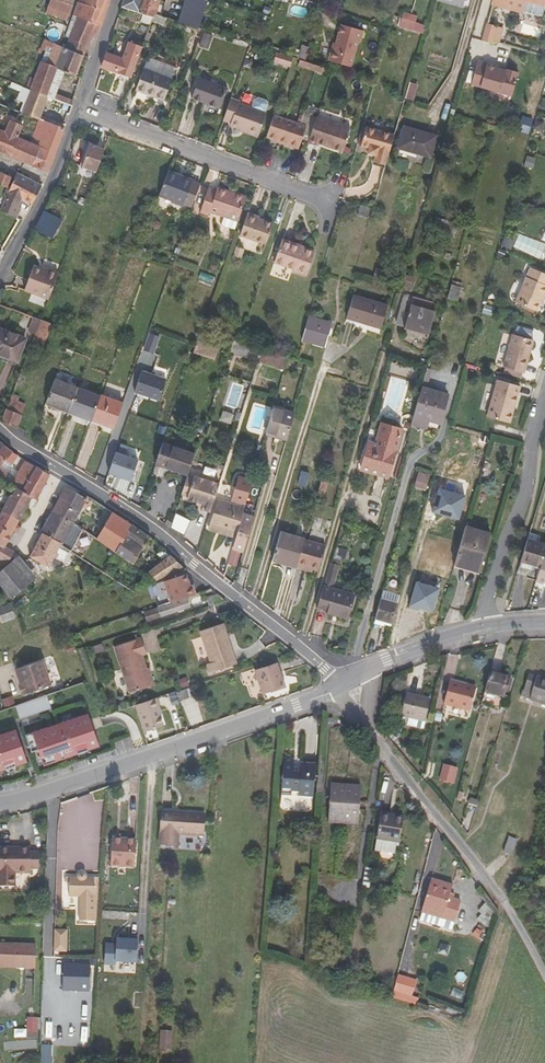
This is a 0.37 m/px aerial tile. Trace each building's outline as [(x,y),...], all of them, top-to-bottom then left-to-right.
[(45,14),(66,21),(74,0),(50,0),(45,14)] [(74,15),(78,17),(98,25),(98,23),(101,24),(106,11),(109,0),(80,0),(74,15)] [(122,7),(144,14),(154,17),(155,15),(162,17),(166,0),(124,0),(122,7)] [(204,0),(186,0),(179,22),(198,28),(207,1),(204,0)] [(492,4),(522,13),(526,2),(544,7),(544,5),(544,0),(493,0),(492,4)] [(544,7),(526,2),(522,13),(539,18),(542,16),(544,7)] [(417,16),(403,12),(399,26),(413,30),(417,16)] [(138,30),(148,33),(154,17),(144,14),(138,30)] [(78,17),(74,26),(73,28),(92,37),(98,25),(78,17)] [(486,23),(482,40),(491,43),(492,41),(496,26),(486,23)] [(68,38),(65,47),(84,56),(86,50),(92,37),(73,28),(74,26),(70,24),(67,33),(65,37),(68,38)] [(363,31),(342,24),(334,49),(332,49),(329,60),(350,67),(358,41),(360,42),(363,31)] [(503,28),(496,26),(492,41),(498,43),(503,28)] [(215,37),(205,33),(199,49),(209,53),(215,37)] [(45,50),(50,52),(54,43),(45,39),(41,48),(45,50)] [(46,63),(57,68),(65,72),(76,76),(84,56),(65,47),(60,45),(54,43),(50,52),(46,63)] [(132,78),(143,48),(130,43),(123,60),(106,54),(106,56),(102,66),(110,70),(132,78)] [(305,61),(309,47),(301,45),(297,59),(305,61)] [(50,52),(45,50),(41,61),(46,63),(50,52)] [(293,58),(277,53),(274,61),(290,67),(293,58)] [(136,91),(164,101),(175,69),(148,58),(136,91)] [(65,72),(57,68),(46,63),(41,61),(34,78),(31,87),(31,90),(47,96),(54,99),(71,106),(73,100),(56,94),(65,72)] [(326,69),(300,61),(298,67),(324,75),(326,69)] [(511,95),(518,72),(505,68),(505,70),(498,68),(486,65),(487,63),(477,61),(471,84),(511,95)] [(423,69),(414,66),(412,74),(421,77),(423,69)] [(31,87),(34,78),(30,77),(25,88),(31,90),(31,87)] [(192,99),(220,109),(227,88),(199,78),(192,99)] [(417,84),(409,82),(405,98),(412,100),(417,84)] [(16,100),(25,104),(26,101),(31,90),(25,88),(22,86),(16,100)] [(64,115),(70,114),(72,107),(71,106),(54,99),(47,96),(31,90),(26,101),(43,108),(45,102),(53,106),(57,110),(64,115)] [(230,125),(239,129),(247,106),(239,103),(240,101),(231,98),(223,120),(231,123),(230,125)] [(257,99),(254,108),(267,113),(270,104),(269,102),(259,98),(257,99)] [(26,101),(25,104),(22,112),(39,119),(43,108),(26,101)] [(239,129),(258,136),(267,113),(254,108),(247,106),(239,129)] [(303,111),(298,124),(306,127),(310,114),(303,111)] [(298,124),(274,115),(266,138),(298,149),(306,127),(298,124)] [(351,129),(317,118),(308,143),(317,146),(318,144),(343,153),(351,129)] [(65,129),(39,119),(30,142),(39,146),(32,166),(48,172),(65,129)] [(7,155),(32,166),(39,146),(30,142),(18,136),(23,126),(10,120),(5,131),(0,129),(0,152),(7,155)] [(477,121),(476,126),(476,128),(494,133),(496,126),(477,121)] [(436,135),(404,126),(397,148),(430,157),(436,135)] [(385,165),(394,135),(366,127),(366,128),(361,144),(361,145),(369,148),(368,153),(376,155),(374,162),(385,165)] [(257,138),(258,136),(239,129),(238,131),(257,138)] [(96,172),(105,150),(90,145),(82,167),(96,172)] [(7,187),(11,177),(0,172),(0,184),(7,187)] [(22,201),(31,206),(42,185),(18,173),(15,179),(10,189),(0,209),(17,218),(21,209),(19,207),(22,201)] [(192,180),(183,177),(182,179),(168,173),(159,196),(184,206),(184,205),(192,208),(200,185),(193,182),(192,180)] [(210,216),(211,213),(224,217),(221,226),(235,230),(238,222),(246,198),(218,188),(216,191),(209,189),(201,213),(210,216)] [(81,198),(77,205),(83,208),(86,200),(81,198)] [(356,215),(370,219),(372,211),(358,206),(356,215)] [(62,221),(44,211),(34,230),(52,239),(62,221)] [(240,235),(267,245),(273,225),(259,220),(259,218),(247,214),(240,235)] [(297,246),(297,245),(283,239),(274,263),(291,270),(291,271),(306,277),(315,253),(304,249),(297,246)] [(233,257),(242,260),(245,250),(236,247),(233,257)] [(24,291),(48,300),(58,275),(47,270),(46,273),(33,267),(24,291)] [(531,270),(518,306),(539,314),(543,304),(544,298),(544,275),(531,270)] [(461,287),(451,284),(447,297),(457,300),(461,287)] [(404,327),(429,334),(435,312),(430,311),(432,302),(404,294),(396,324),(404,327)] [(387,305),(353,295),(346,318),(380,328),(387,305)] [(495,308),(486,304),(484,309),(493,313),(495,308)] [(51,319),(42,316),(41,321),(50,324),(51,319)] [(331,323),(309,316),(303,341),(325,347),(331,323)] [(28,332),(35,335),(40,321),(34,319),(28,332)] [(244,323),(235,319),(229,335),(239,338),(244,323)] [(50,324),(41,321),(40,321),(35,335),(33,342),(44,346),(52,325),(50,324)] [(17,364),(26,339),(0,329),(0,357),(17,364)] [(148,332),(145,350),(157,352),(159,334),(148,332)] [(506,368),(523,373),(526,374),(535,341),(515,335),(506,368)] [(194,353),(216,358),(220,344),(198,339),(194,353)] [(230,354),(258,362),(262,350),(240,343),(237,342),(234,341),(230,354)] [(182,355),(186,358),(188,359),(191,355),(184,350),(182,355)] [(258,362),(284,370),(288,358),(262,350),(258,362)] [(523,373),(506,368),(504,373),(521,378),(523,373)] [(142,369),(134,392),(159,400),(167,377),(142,369)] [(432,371),(427,370),(422,387),(430,389),(432,382),(429,381),(432,371)] [(46,405),(69,413),(78,388),(55,380),(46,405)] [(522,387),(500,381),(490,417),(511,424),(522,387)] [(430,389),(422,387),(411,425),(427,429),(429,422),(440,425),(449,395),(430,389)] [(69,413),(92,422),(101,396),(78,388),(69,413)] [(92,422),(114,429),(123,404),(101,396),(92,422)] [(18,402),(11,400),(2,422),(17,428),(26,405),(18,402)] [(294,413),(273,407),(265,435),(286,441),(294,413)] [(402,429),(382,424),(376,443),(369,442),(361,470),(388,478),(402,429)] [(196,454),(163,443),(155,464),(188,476),(196,454)] [(13,453),(4,445),(0,449),(0,468),(7,460),(13,453)] [(109,473),(132,480),(139,458),(116,450),(109,473)] [(13,453),(7,460),(11,463),(17,455),(13,453)] [(13,482),(23,489),(36,468),(27,462),(25,461),(13,482)] [(248,465),(244,477),(252,480),(254,473),(256,467),(248,465)] [(22,490),(33,497),(37,500),(50,476),(36,468),(23,489),(22,490)] [(298,485),(306,487),(309,473),(302,471),(298,485)] [(426,489),(430,475),(419,472),(414,486),(426,489)] [(109,475),(104,487),(113,492),(117,480),(109,475)] [(252,480),(244,477),(239,476),(232,500),(245,504),(252,480)] [(210,513),(219,485),(194,477),(187,500),(203,505),(201,511),(210,513)] [(74,524),(82,508),(86,500),(66,487),(53,512),(74,524)] [(18,488),(12,497),(11,497),(3,511),(20,521),(22,518),(26,520),(28,516),(24,513),(27,509),(33,497),(22,490),(18,488)] [(219,500),(210,529),(228,534),(236,536),(244,508),(236,506),(219,500)] [(3,511),(0,517),(0,562),(7,566),(14,553),(9,550),(5,548),(11,539),(14,532),(18,534),(22,527),(18,525),(20,521),(3,511)] [(71,552),(83,530),(74,524),(53,512),(48,521),(41,533),(43,534),(61,545),(69,550),(71,552)] [(113,513),(97,540),(116,553),(132,525),(113,513)] [(142,549),(143,548),(146,543),(150,538),(140,530),(132,525),(116,553),(133,565),(142,549)] [(493,534),(466,526),(455,565),(482,573),(493,534)] [(236,536),(228,534),(210,529),(209,531),(227,537),(235,539),(236,536)] [(304,539),(281,532),(272,561),(296,568),(304,539)] [(539,536),(530,533),(528,539),(538,542),(539,536)] [(55,557),(61,545),(43,534),(34,550),(30,558),(36,561),(50,568),(55,557)] [(307,568),(313,570),(318,572),(325,546),(304,539),(296,568),(306,571),(307,568)] [(540,568),(543,558),(544,551),(544,544),(538,542),(528,539),(521,562),(533,565),(540,568)] [(61,545),(55,557),(63,561),(69,550),(61,545)] [(165,561),(147,575),(157,582),(184,569),(163,550),(159,554),(165,561)] [(20,556),(7,566),(0,572),(0,585),(2,588),(11,600),(37,579),(20,556)] [(542,582),(544,582),(544,558),(543,558),(540,568),(536,580),(542,582)] [(531,570),(533,565),(521,562),(519,567),(531,570)] [(340,567),(330,563),(317,610),(348,619),(355,595),(333,588),(340,567)] [(171,603),(196,595),(193,586),(189,587),(188,583),(189,582),(187,575),(164,582),(171,603)] [(163,582),(155,584),(160,603),(165,602),(161,589),(165,588),(163,582)] [(206,598),(209,606),(226,601),(218,595),(206,598)] [(187,599),(145,613),(144,614),(135,617),(137,625),(190,608),(187,599)] [(375,620),(392,625),(398,603),(381,599),(375,620)] [(224,624),(201,631),(211,663),(207,664),(210,673),(237,664),(224,624)] [(142,638),(116,647),(131,693),(153,685),(143,655),(148,653),(142,638)] [(96,651),(104,649),(101,642),(94,645),(96,651)] [(44,660),(16,670),(22,684),(20,685),(24,694),(52,685),(44,660)] [(263,693),(285,686),(278,665),(256,672),(263,693)] [(510,677),(491,672),(485,692),(505,698),(510,677)] [(524,691),(532,693),(530,700),(544,704),(544,679),(529,674),(524,691)] [(470,712),(475,692),(464,689),(465,685),(450,681),(444,705),(470,712)] [(195,687),(187,689),(190,697),(197,694),(195,687)] [(189,698),(190,697),(187,689),(176,693),(179,701),(189,698)] [(521,697),(530,700),(532,693),(524,691),(523,690),(521,697)] [(20,720),(60,707),(56,694),(16,707),(20,720)] [(407,694),(401,716),(425,721),(430,699),(407,694)] [(162,713),(157,698),(135,705),(144,732),(163,726),(160,715),(162,713)] [(4,710),(16,706),(14,699),(2,703),(4,710)] [(379,713),(378,723),(387,724),(389,714),(379,713)] [(436,713),(434,721),(441,723),(442,715),(436,713)] [(88,714),(27,735),(32,752),(39,750),(44,765),(99,746),(88,714)] [(0,735),(0,771),(27,762),(16,730),(0,735)] [(284,758),(281,796),(292,796),(292,793),(299,793),(299,797),(313,798),(316,764),(301,762),(300,768),(294,767),(295,759),(284,758)] [(440,779),(455,783),(459,767),(444,763),(440,779)] [(332,786),(330,824),(360,826),(362,788),(332,786)] [(469,805),(477,807),(479,801),(471,798),(469,805)] [(202,812),(158,809),(156,843),(156,844),(175,845),(176,834),(200,834),(202,812)] [(404,817),(382,812),(378,839),(399,842),(404,817)] [(137,836),(111,836),(110,866),(136,867),(137,836)] [(509,838),(504,852),(513,855),(518,840),(509,838)] [(98,855),(99,840),(83,839),(83,854),(98,855)] [(399,842),(378,839),(376,851),(395,854),(396,846),(399,846),(399,842)] [(30,849),(0,848),(0,887),(15,887),(15,874),(30,874),(30,872),(30,853),(30,849)] [(39,853),(30,853),(30,872),(39,872),(39,853)] [(373,869),(365,867),(362,886),(369,888),(372,869),(373,869)] [(76,877),(68,877),(68,896),(79,896),(78,921),(91,921),(93,878),(84,877),(84,876),(83,874),(81,873),(79,873),(78,874),(76,875),(76,877)] [(442,918),(443,919),(450,896),(453,884),(432,878),(423,911),(422,912),(442,918)] [(462,900),(450,896),(443,919),(455,922),(455,921),(462,900)] [(494,913),(485,903),(478,911),(481,914),(477,919),(490,930),(494,913)] [(440,925),(442,918),(422,912),(421,919),(440,925)] [(55,928),(55,951),(68,952),(69,928),(55,928)] [(138,963),(138,938),(117,938),(117,943),(106,942),(105,962),(138,963)] [(36,968),(37,943),(0,941),(0,967),(36,968)] [(62,990),(88,991),(89,965),(62,964),(62,990)] [(394,991),(401,993),(405,977),(398,974),(394,991)] [(401,993),(412,997),(417,981),(405,977),(401,993)] [(401,993),(394,991),(392,997),(399,1000),(401,993)] [(410,1003),(412,997),(401,993),(399,1000),(410,1003)] [(38,1037),(39,1016),(28,1016),(27,1037),(38,1037)] [(172,1032),(161,1032),(160,1048),(170,1048),(172,1032)] [(54,1044),(42,1043),(42,1062),(53,1062),(54,1044)]
